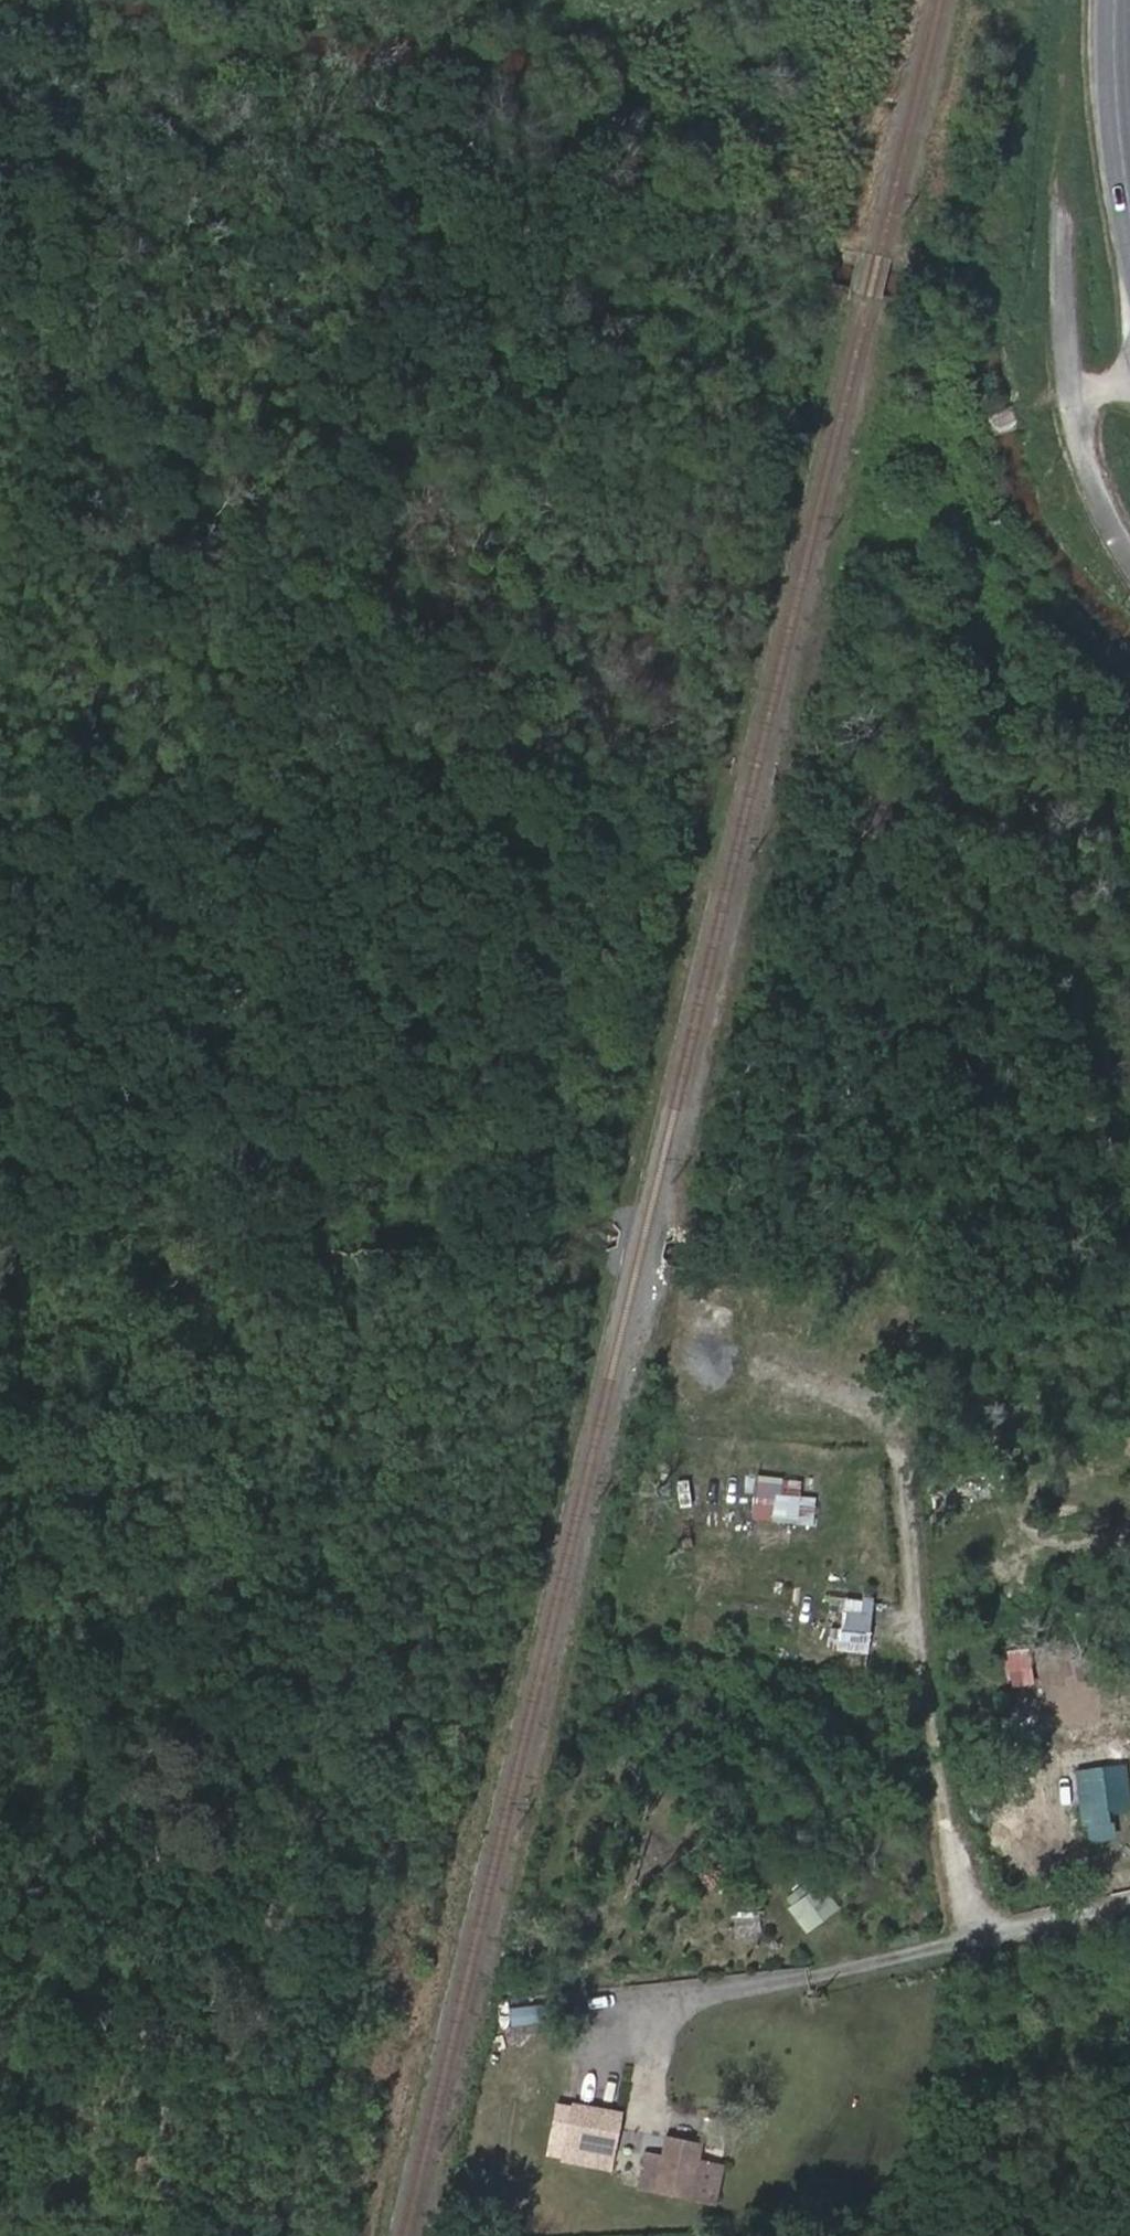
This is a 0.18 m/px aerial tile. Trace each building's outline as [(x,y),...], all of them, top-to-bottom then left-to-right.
[(760,1518),(777,1522),(782,1495),(765,1492),(760,1518)] [(797,1516),(798,1495),(783,1494),(782,1515),(797,1516)] [(844,1597),(842,1626),(825,1624),(823,1648),(870,1652),(874,1600),(844,1597)] [(1125,1767),(1075,1772),(1082,1842),(1115,1839),(1112,1810),(1129,1809),(1129,1806),(1125,1767)] [(511,2028),(543,2023),(541,2003),(508,2007),(511,2028)] [(622,2117),(572,2108),(566,2140),(617,2149),(622,2117)] [(649,2154),(642,2191),(715,2205),(722,2167),(697,2163),(700,2147),(667,2141),(665,2157),(649,2154)]
